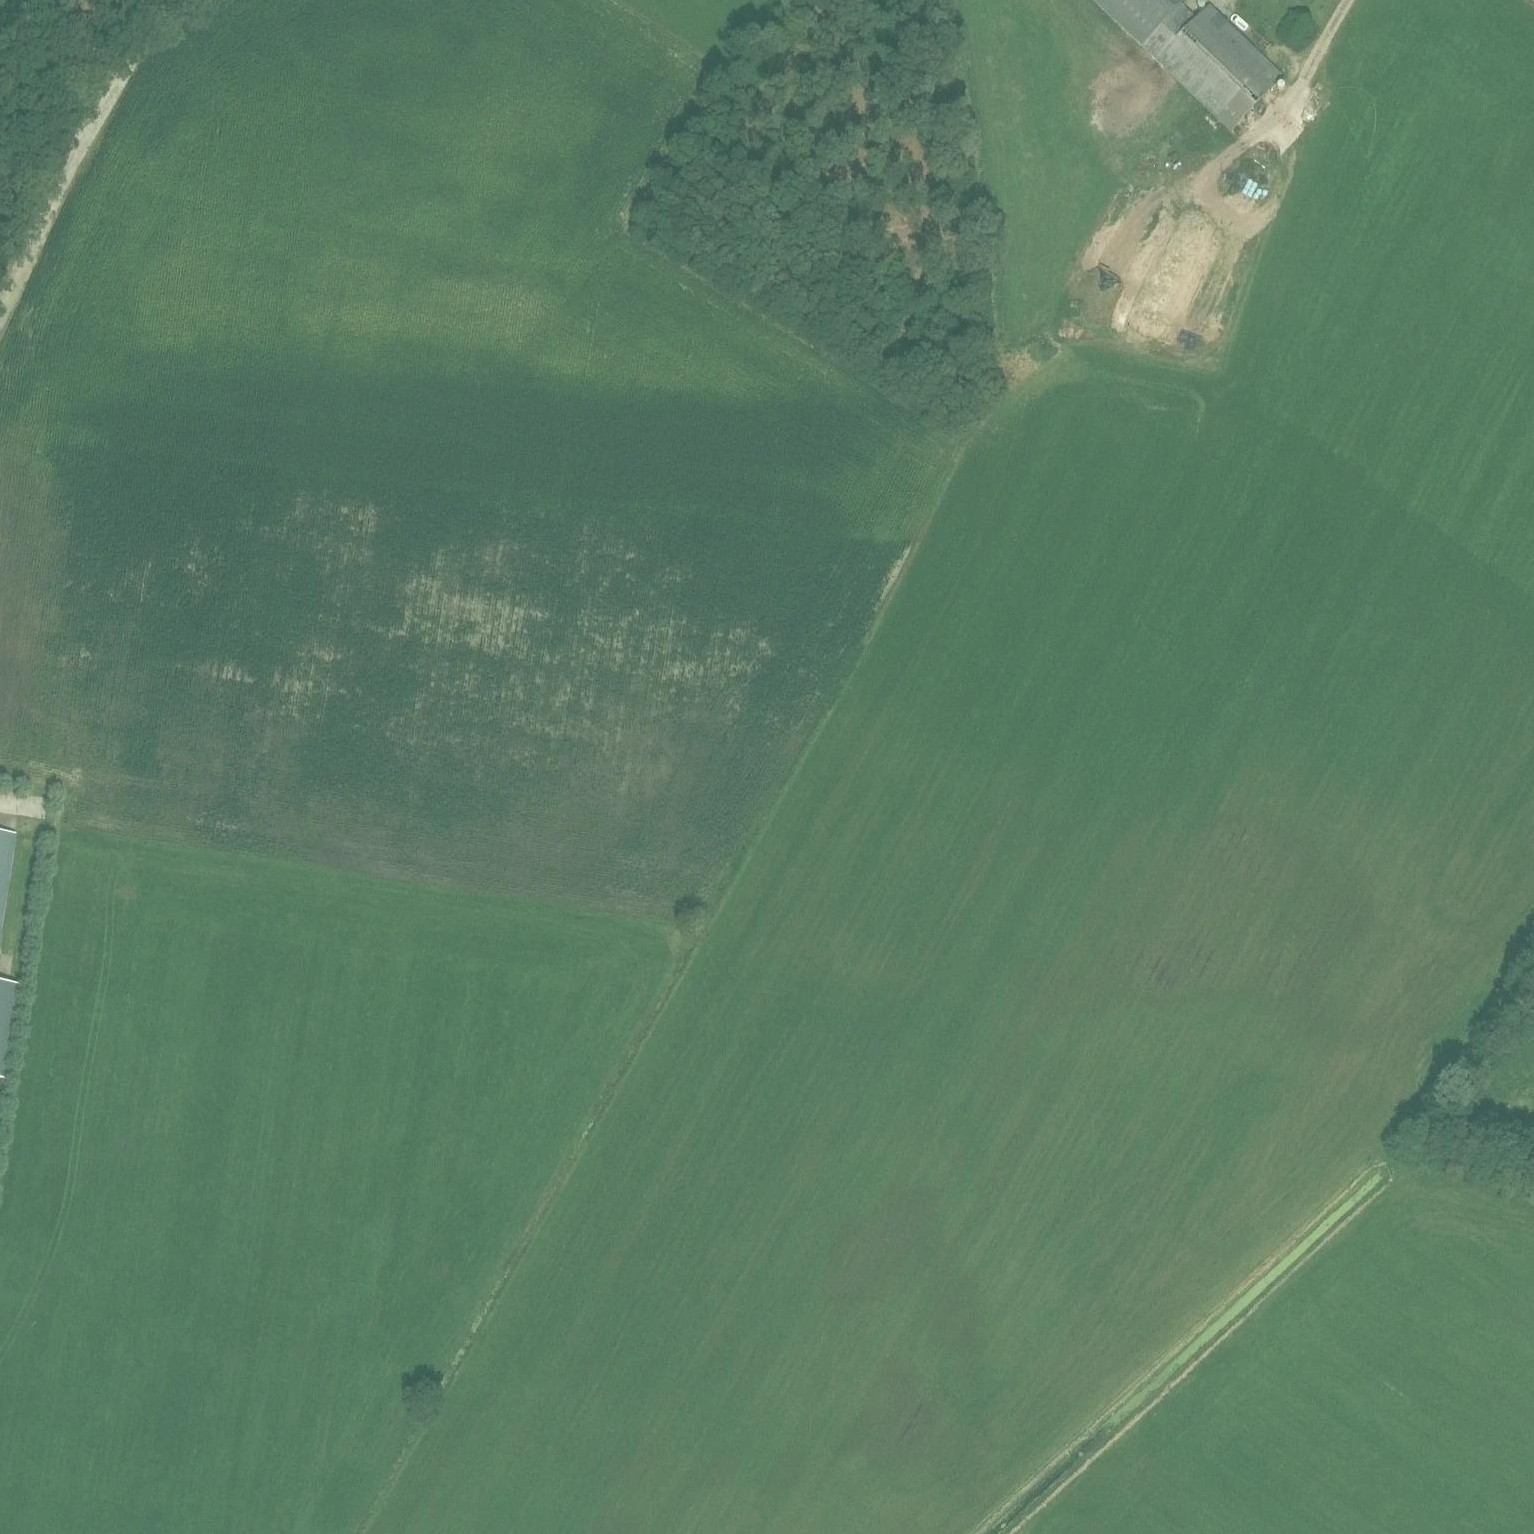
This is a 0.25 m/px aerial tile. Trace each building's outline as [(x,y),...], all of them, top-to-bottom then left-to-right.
[(1158,61),(1197,20),(1182,5),(1187,0),(1095,0),(1158,61)] [(1210,6),(1197,20),(1158,61),(1231,132),(1283,77),(1210,6)] [(13,835),(0,833),(0,921),(13,835)] [(6,1080),(20,985),(0,982),(0,1079),(6,1080)]
